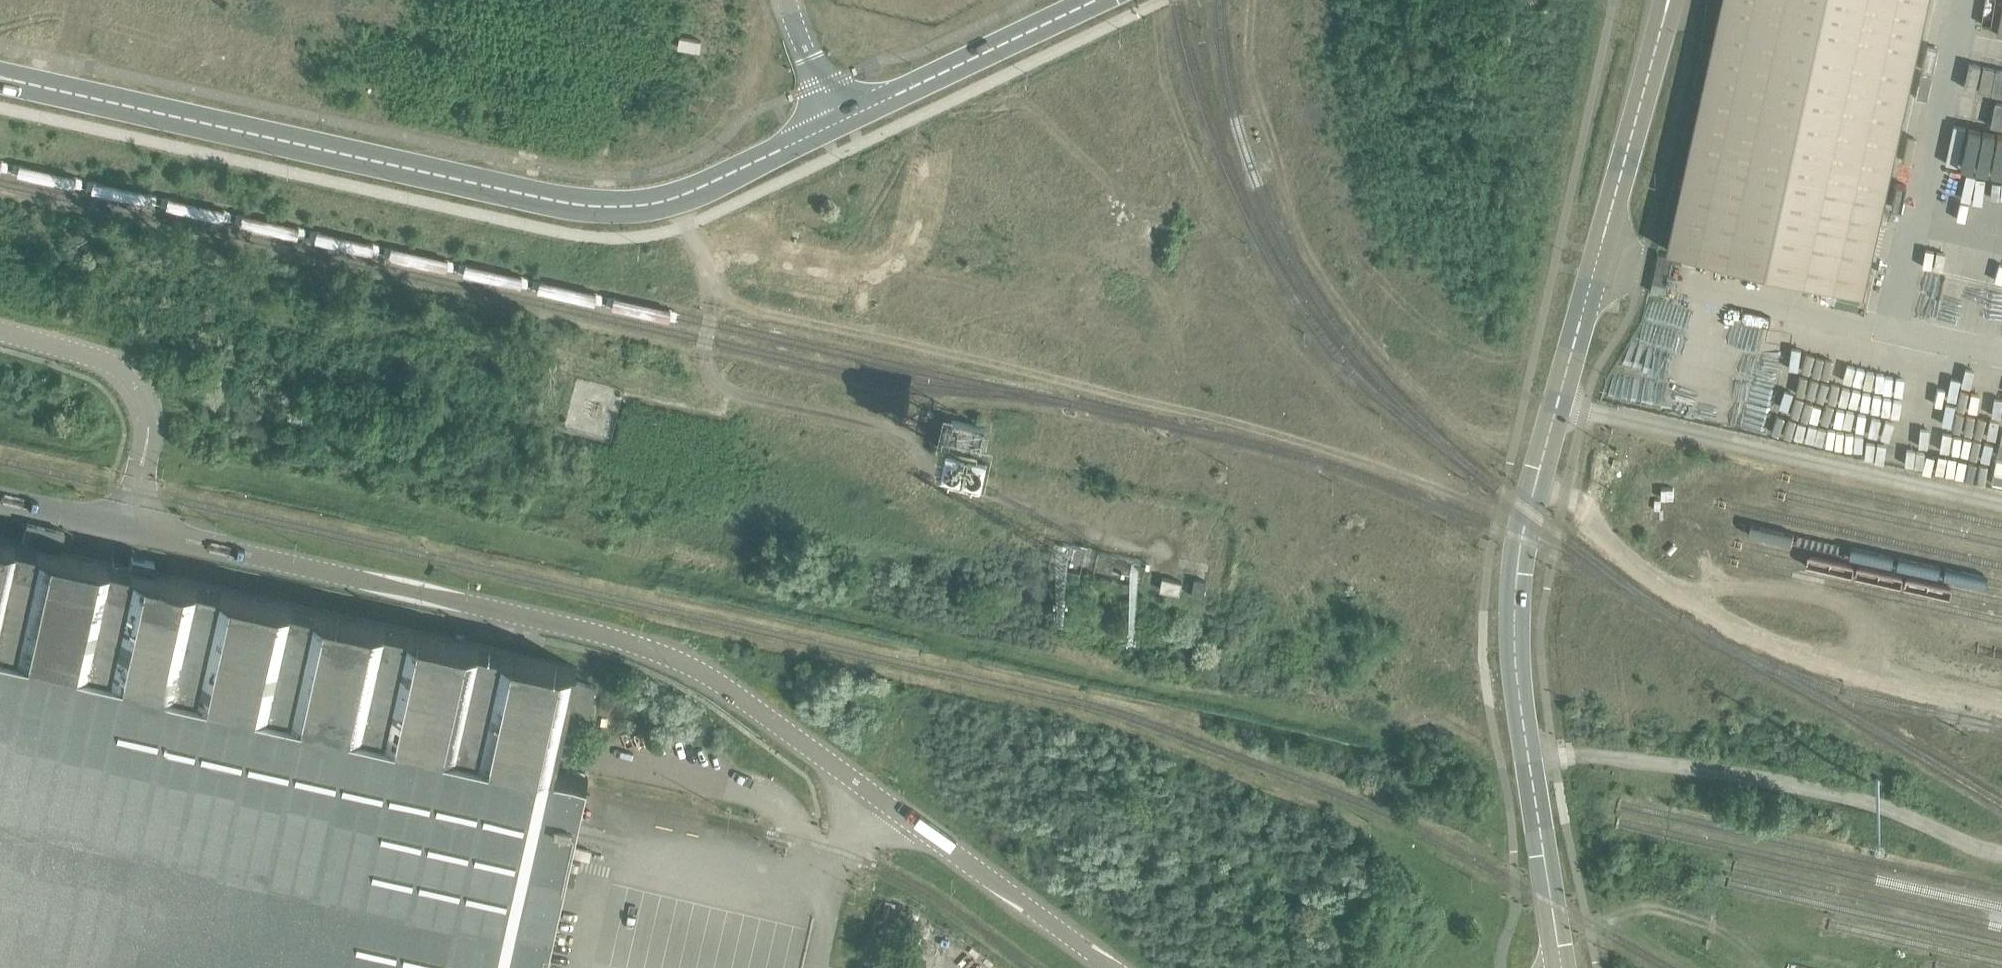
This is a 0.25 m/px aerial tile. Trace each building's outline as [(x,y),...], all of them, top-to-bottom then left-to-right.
[(1666,249),(1861,292),(1869,257),(1876,227),(1926,0),(1721,0),(1666,249)] [(699,40),(678,36),(676,46),(697,50),(699,40)] [(1674,282),(1681,258),(1660,252),(1654,276),(1674,282)] [(982,438),(985,428),(952,420),(945,451),(978,458),(981,444),(982,438)] [(563,888),(569,866),(577,868),(579,868),(580,861),(570,859),(570,858),(574,843),(577,828),(578,822),(581,810),(582,806),(583,800),(585,792),(585,791),(586,784),(587,783),(587,782),(588,777),(589,773),(590,772),(590,771),(587,770),(585,770),(584,773),(583,775),(576,774),(554,769),(556,764),(557,756),(560,744),(561,740),(562,735),(565,720),(566,718),(587,723),(595,684),(592,684),(580,681),(574,680),(575,679),(576,673),(577,666),(564,663),(564,662),(560,661),(560,662),(542,658),(534,657),(517,653),(517,652),(513,651),(513,652),(470,642),(470,641),(466,640),(466,641),(464,641),(455,639),(423,632),(423,631),(419,630),(419,631),(376,621),(372,620),(372,621),(329,611),(330,610),(326,609),(325,610),(283,600),(279,599),(279,600),(236,590),(236,589),(232,588),(232,589),(189,580),(189,579),(185,578),(185,579),(152,571),(154,562),(130,557),(129,564),(128,566),(95,559),(95,558),(91,557),(91,558),(59,551),(59,549),(64,531),(44,526),(25,522),(23,532),(21,542),(15,541),(10,540),(6,539),(1,538),(1,537),(2,537),(0,536),(0,967),(546,967),(563,888)] [(1181,581),(1161,577),(1159,589),(1179,593),(1179,592),(1181,581)] [(1194,578),(1191,595),(1203,597),(1206,581),(1204,580),(1196,579),(1194,578)]
